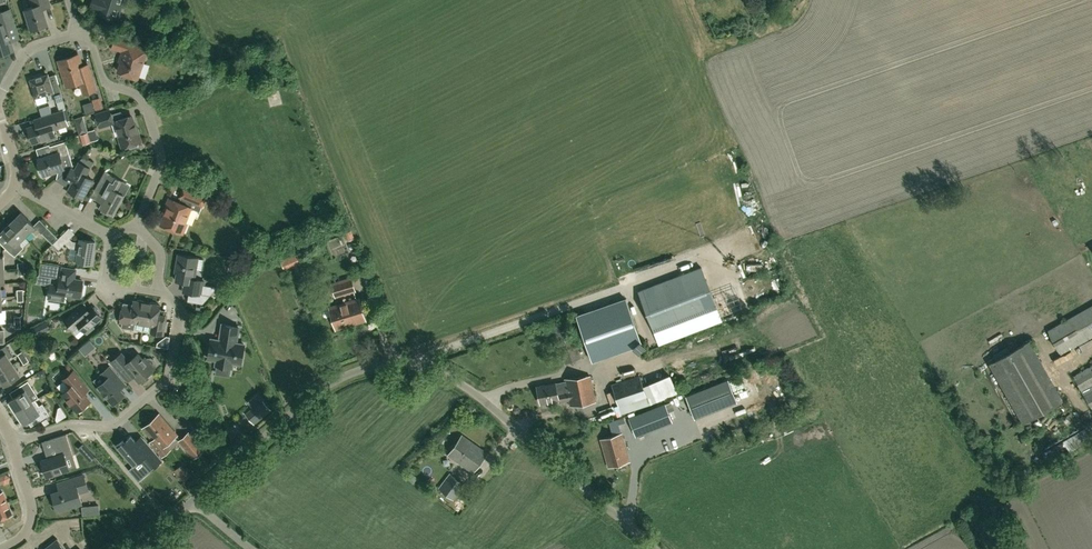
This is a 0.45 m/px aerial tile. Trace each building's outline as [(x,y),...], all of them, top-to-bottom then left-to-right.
[(48,24),(43,9),(51,6),(49,0),(31,0),(33,6),(25,9),(31,29),(48,24)] [(96,12),(107,16),(107,17),(110,18),(110,17),(114,18),(119,5),(124,7),(126,0),(92,0),(90,8),(97,11),(96,12)] [(19,38),(10,9),(0,13),(0,25),(0,26),(0,53),(13,49),(10,41),(19,38)] [(116,38),(112,47),(125,51),(118,71),(124,73),(123,75),(131,78),(132,76),(137,78),(147,48),(116,38)] [(96,90),(92,77),(93,77),(89,63),(82,66),(78,55),(58,61),(66,86),(80,82),(84,94),(96,90)] [(52,86),(49,76),(48,73),(29,79),(35,98),(37,105),(47,102),(45,95),(54,93),(57,102),(64,100),(59,84),(52,86)] [(101,97),(92,99),(95,110),(104,108),(101,97)] [(47,138),(48,141),(58,138),(57,134),(55,134),(53,128),(67,124),(63,110),(34,119),(36,125),(28,127),(33,142),(47,138)] [(100,127),(114,123),(110,110),(96,114),(100,127)] [(119,137),(122,147),(130,145),(130,148),(137,146),(139,142),(141,141),(137,129),(136,129),(132,116),(115,121),(120,136),(119,137)] [(52,154),(47,155),(38,158),(43,175),(65,169),(61,158),(70,155),(66,142),(50,146),(52,154)] [(68,170),(69,171),(64,179),(72,184),(67,192),(77,197),(78,195),(83,198),(93,180),(83,174),(87,166),(78,161),(68,170)] [(113,215),(124,195),(117,192),(123,182),(109,174),(95,200),(102,203),(100,208),(113,215)] [(66,192),(61,184),(54,189),(59,197),(66,192)] [(161,224),(181,232),(191,208),(169,199),(165,209),(167,210),(161,224)] [(11,222),(25,236),(31,230),(36,235),(40,232),(35,227),(21,212),(11,222)] [(19,242),(25,236),(11,222),(1,232),(10,240),(4,246),(10,252),(15,256),(24,247),(19,242)] [(53,243),(58,238),(47,227),(42,233),(52,244),(53,243)] [(93,254),(94,249),(95,242),(81,239),(80,242),(73,241),(70,238),(68,240),(62,234),(58,238),(53,243),(59,249),(65,243),(69,247),(79,249),(77,262),(93,264),(94,254),(93,254)] [(300,252),(281,261),(284,269),(304,261),(300,252)] [(176,281),(186,282),(184,292),(188,292),(186,300),(202,302),(217,287),(205,285),(206,281),(194,279),(198,258),(179,255),(177,265),(179,265),(176,281)] [(59,265),(41,263),(39,275),(57,278),(59,265)] [(716,264),(711,267),(719,280),(724,276),(716,264)] [(61,277),(59,285),(51,284),(49,298),(64,300),(64,295),(80,297),(82,280),(74,279),(76,269),(63,267),(61,277)] [(722,321),(702,267),(639,291),(659,345),(722,321)] [(335,296),(355,290),(351,278),(332,283),(335,296)] [(301,282),(303,286),(303,287),(306,295),(314,292),(309,279),(301,282)] [(625,298),(577,315),(593,361),(642,344),(625,298)] [(336,329),(365,320),(358,299),(330,307),(336,329)] [(122,322),(121,328),(142,331),(144,323),(147,303),(144,302),(143,301),(138,300),(136,301),(134,300),(133,306),(123,305),(120,322),(122,322)] [(78,325),(84,333),(85,333),(86,332),(87,334),(95,327),(93,325),(102,318),(98,313),(99,312),(99,311),(95,307),(94,307),(93,307),(92,306),(89,309),(83,302),(74,310),(75,311),(64,320),(73,330),(78,325)] [(149,303),(147,303),(144,323),(142,331),(163,334),(165,321),(166,321),(168,314),(167,314),(167,310),(159,309),(160,305),(157,305),(157,303),(151,302),(149,303)] [(1091,336),(1091,305),(1047,331),(1061,354),(1091,336)] [(47,322),(32,329),(36,336),(50,329),(47,322)] [(244,344),(236,343),(239,327),(222,324),(220,340),(211,339),(211,343),(208,343),(207,353),(209,354),(208,358),(216,359),(216,365),(227,367),(228,361),(241,364),(244,344)] [(1062,399),(1029,341),(989,363),(1022,422),(1062,399)] [(21,359),(26,356),(23,351),(18,354),(21,359)] [(13,364),(6,353),(0,356),(0,372),(13,364)] [(127,382),(134,376),(139,382),(152,371),(152,370),(155,367),(155,366),(155,364),(155,361),(153,359),(151,358),(148,358),(144,361),(138,354),(128,362),(121,353),(112,362),(122,373),(121,374),(127,382)] [(29,361),(26,356),(21,359),(24,364),(29,361)] [(0,372),(0,380),(4,386),(20,376),(13,364),(0,372)] [(1073,376),(1091,409),(1091,365),(1073,376)] [(125,394),(121,390),(127,385),(120,377),(119,377),(109,366),(104,371),(109,377),(98,386),(113,404),(125,394)] [(90,401),(83,394),(88,389),(73,371),(63,379),(70,387),(62,393),(77,412),(78,411),(80,412),(85,408),(83,407),(90,401)] [(555,382),(556,383),(537,387),(540,403),(558,399),(559,402),(569,400),(570,406),(595,402),(590,376),(565,379),(565,380),(555,382)] [(611,386),(618,405),(647,396),(639,376),(611,386)] [(9,400),(10,402),(8,403),(15,413),(34,400),(32,401),(28,396),(35,392),(28,381),(18,387),(22,393),(9,400)] [(735,402),(727,382),(686,398),(694,419),(735,402)] [(38,406),(34,400),(15,413),(21,423),(23,421),(24,423),(36,415),(40,421),(49,414),(42,403),(38,406)] [(252,422),(269,408),(262,400),(252,408),(245,413),(252,422)] [(629,418),(636,436),(672,422),(665,404),(629,418)] [(60,422),(68,416),(63,408),(55,414),(60,422)] [(159,415),(143,428),(154,440),(151,442),(162,455),(169,450),(165,445),(176,435),(159,415)] [(205,450),(189,433),(189,432),(178,441),(194,460),(205,450)] [(601,439),(609,467),(629,462),(621,434),(601,439)] [(141,435),(135,441),(131,436),(125,441),(123,439),(116,445),(134,466),(141,461),(150,472),(160,463),(155,457),(158,455),(141,435)] [(487,452),(462,435),(448,454),(472,472),(487,452)] [(1063,455),(1070,451),(1066,442),(1059,445),(1063,455)] [(58,455),(47,458),(42,460),(44,468),(45,468),(48,476),(69,469),(65,458),(73,456),(69,443),(55,448),(58,455)] [(84,444),(79,448),(90,462),(95,457),(84,444)] [(454,500),(465,485),(449,474),(438,489),(454,500)] [(56,482),(59,491),(52,493),(58,510),(82,502),(79,493),(88,490),(83,475),(68,480),(68,478),(56,482)] [(3,492),(0,493),(0,519),(1,520),(5,518),(5,516),(11,513),(3,492)] [(57,539),(47,547),(47,548),(65,548),(57,539)]
